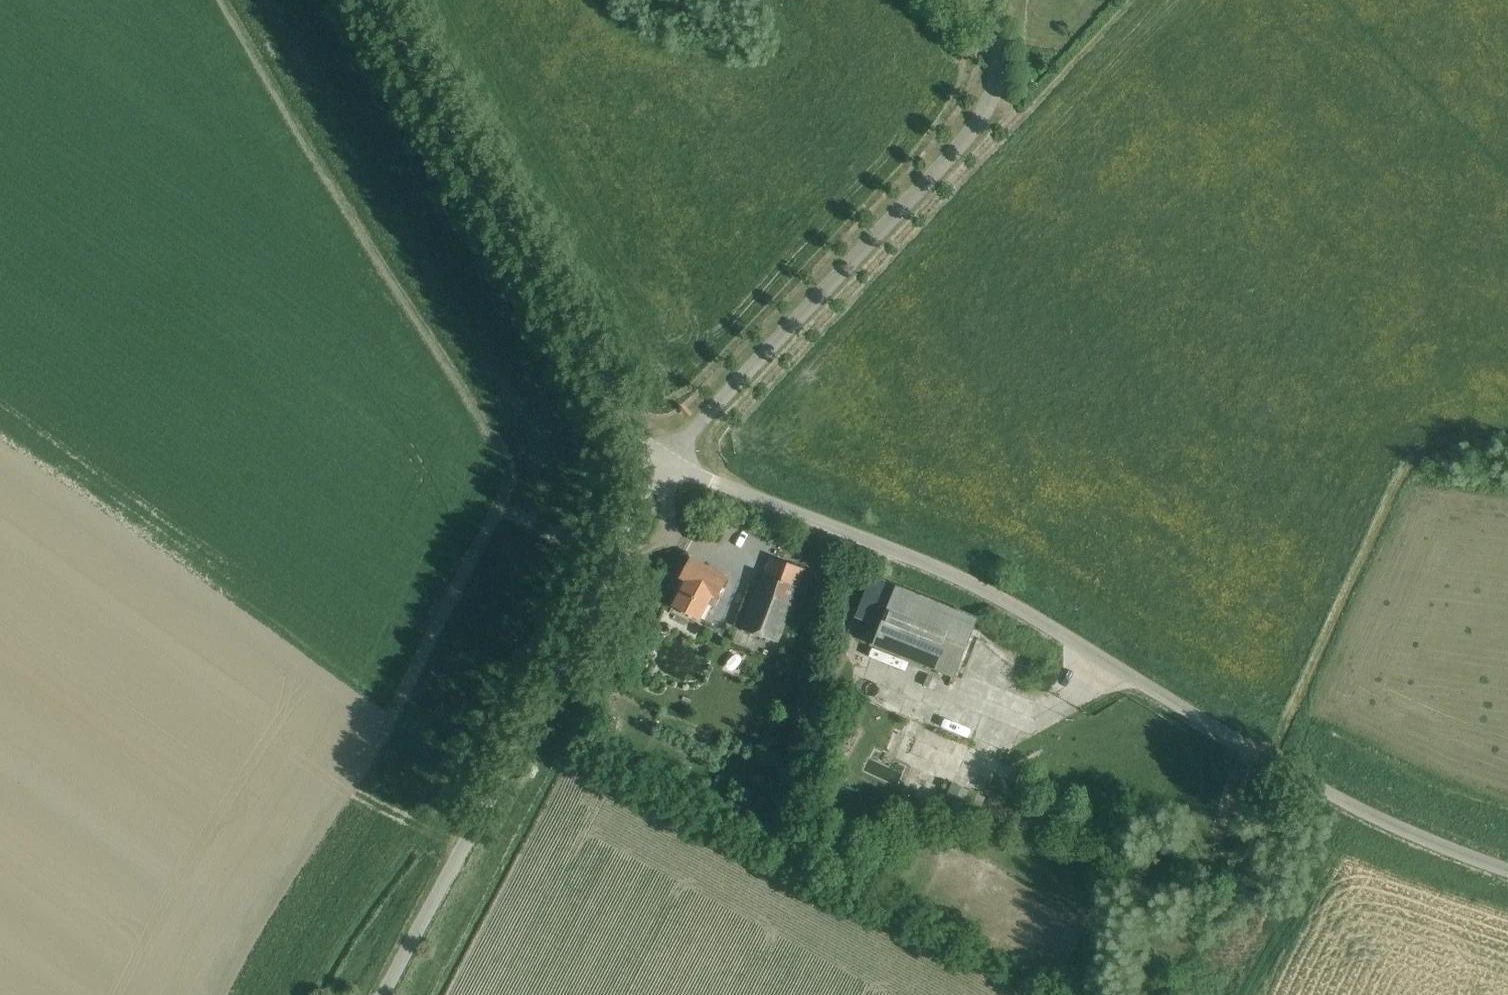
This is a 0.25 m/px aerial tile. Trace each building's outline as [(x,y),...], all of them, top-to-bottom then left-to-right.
[(777,644),(805,569),(769,556),(742,631),(777,644)] [(718,595),(728,576),(693,557),(683,576),(685,577),(685,578),(686,578),(686,577),(688,578),(674,604),(700,618),(714,592),(718,595)] [(879,628),(872,646),(953,677),(955,671),(965,645),(973,649),(977,638),(969,635),(975,619),(870,579),(855,618),(879,628)] [(857,650),(862,629),(851,626),(846,648),(857,650)] [(891,691),(887,701),(925,715),(929,704),(891,691)] [(898,757),(906,738),(892,733),(885,752),(898,757)] [(985,798),(952,784),(943,806),(975,820),(985,798)]
